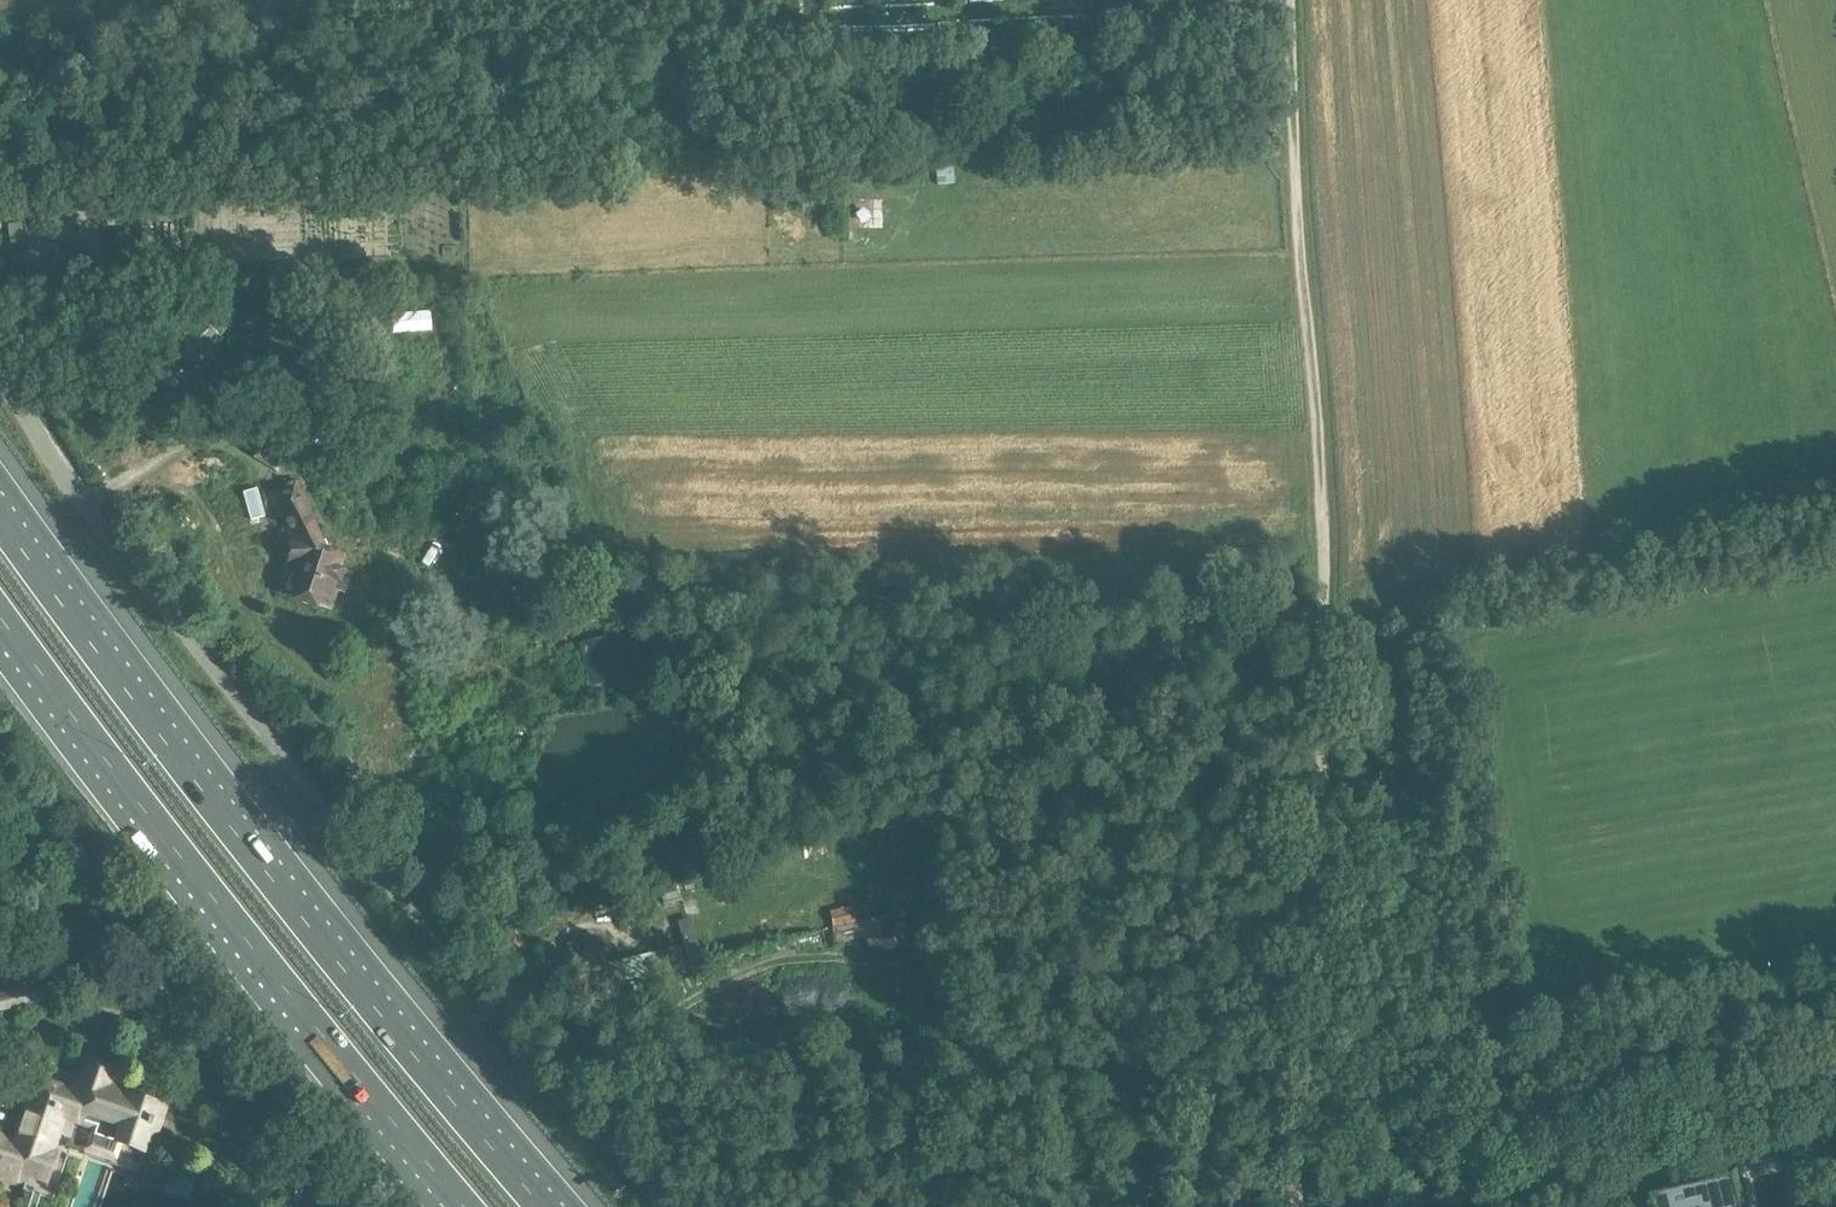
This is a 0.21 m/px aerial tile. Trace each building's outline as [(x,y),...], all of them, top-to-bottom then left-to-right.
[(955,167),(936,168),(937,185),(955,185),(955,167)] [(7,224),(10,243),(25,241),(23,223),(7,224)] [(223,339),(197,315),(165,348),(192,372),(205,358),(208,360),(215,353),(212,351),(223,339)] [(280,592),(329,608),(342,569),(338,567),(343,554),(323,547),(324,545),(312,522),(314,521),(307,508),(309,507),(295,479),(268,492),(293,542),(287,545),(287,555),(288,557),(284,569),(288,570),(280,592)] [(616,680),(605,636),(579,642),(588,683),(589,687),(602,684),(616,680)] [(829,911),(833,926),(858,920),(854,905),(829,911)] [(836,945),(849,942),(845,925),(832,928),(836,945)] [(46,933),(30,937),(31,937),(34,951),(49,948),(50,948),(46,933)] [(601,936),(567,944),(579,990),(613,983),(670,969),(664,948),(608,963),(601,936)] [(172,1099),(133,1088),(112,1081),(116,1067),(87,1057),(81,1074),(77,1073),(72,1085),(36,1073),(14,1135),(0,1130),(0,1181),(53,1200),(70,1150),(85,1155),(91,1139),(119,1148),(113,1165),(146,1176),(172,1099)] [(1644,1206),(1727,1206),(1746,1203),(1739,1155),(1636,1171),(1644,1206)] [(173,1166),(164,1191),(188,1200),(197,1175),(173,1166)] [(301,1202),(303,1192),(288,1188),(285,1198),(301,1202)]
